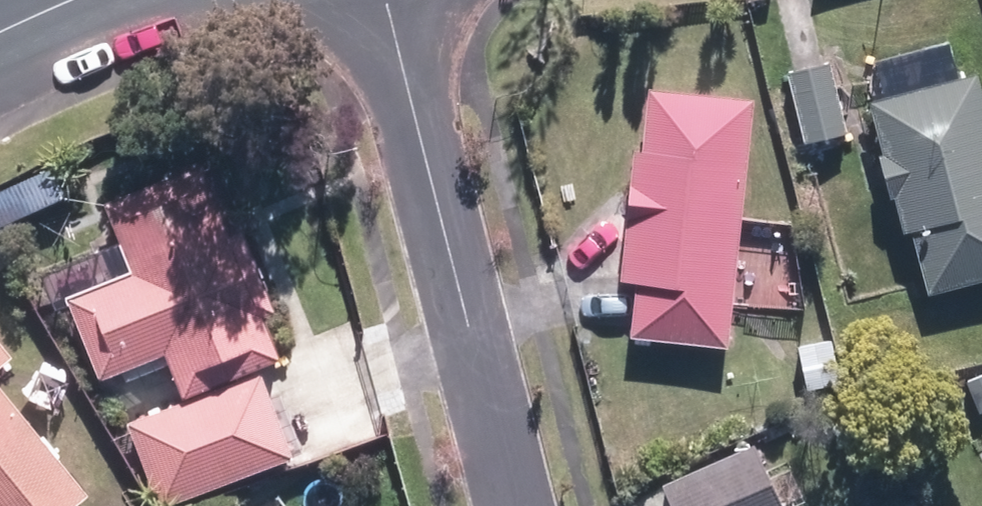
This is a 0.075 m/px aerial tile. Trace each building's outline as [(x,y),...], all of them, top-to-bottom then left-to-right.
[(826,62),(786,73),(807,145),(846,134),(826,62)] [(975,75),(866,105),(881,156),(877,157),(890,202),(893,201),(903,235),(909,233),(927,297),(981,282),(981,99),(975,75)] [(727,350),(753,99),(649,88),(642,151),(633,150),(620,282),(636,283),(631,340),(727,350)] [(199,166),(105,205),(186,403),(280,364),(261,319),(277,312),(242,226),(226,232),(199,166)] [(804,265),(770,274),(784,320),(817,311),(804,265)] [(13,358),(0,342),(0,369),(13,358)] [(162,505),(163,505),(291,461),(261,376),(186,403),(132,422),(162,505)] [(968,382),(981,414),(981,376),(968,382)] [(87,497),(0,388),(0,505),(76,505),(87,497)] [(756,445),(663,485),(672,505),(782,505),(756,445)]
